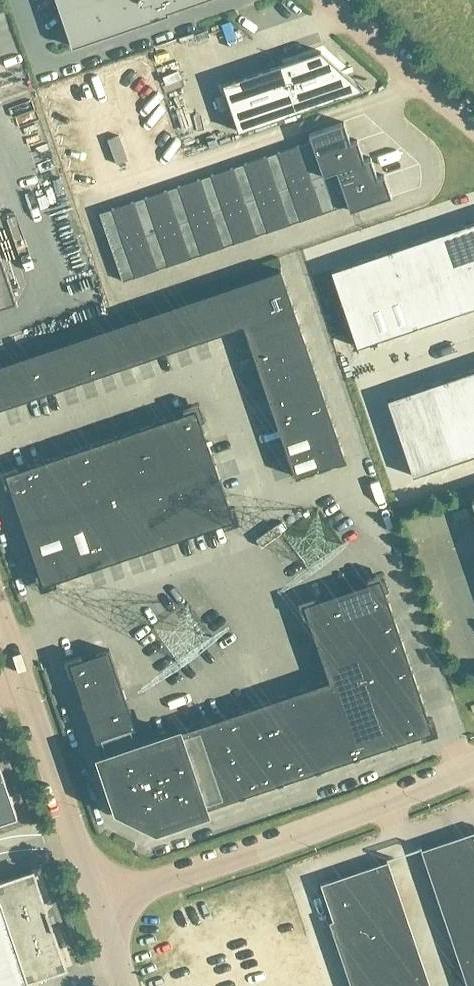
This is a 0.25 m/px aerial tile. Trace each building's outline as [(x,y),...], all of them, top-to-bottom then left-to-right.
[(72,45),(169,13),(168,10),(198,0),(57,0),(72,45)] [(363,88),(347,73),(321,50),(223,83),(239,130),(363,88)] [(351,142),(351,141),(344,121),(309,133),(312,140),(316,154),(351,142)] [(119,134),(108,138),(117,163),(128,159),(119,134)] [(365,159),(358,139),(351,141),(351,142),(316,154),(323,174),(336,169),(365,160),(365,159)] [(323,174),(316,154),(312,140),(298,144),(310,178),(323,174)] [(310,178),(298,144),(278,151),(290,185),(297,183),(310,178)] [(290,185),(278,151),(265,156),(277,190),(283,187),(290,185)] [(277,190),(265,156),(245,162),(257,196),(270,192),(277,190)] [(378,177),(371,157),(365,159),(365,160),(336,169),(343,189),(378,177)] [(257,196),(245,162),(232,167),(244,201),(257,196)] [(244,201),(232,167),(212,174),(224,208),(230,205),(244,201)] [(348,203),(343,189),(336,169),(323,174),(335,208),(348,203)] [(224,208),(212,174),(199,178),(211,212),(217,210),(224,208)] [(335,208),(323,174),(310,178),(321,212),(335,208)] [(350,210),(392,196),(385,174),(378,177),(343,189),(348,203),(350,210)] [(211,212),(199,178),(179,185),(191,219),(204,214),(211,212)] [(321,212),(310,178),(297,183),(308,217),(321,212)] [(308,217),(297,183),(290,185),(283,187),(295,221),(308,217)] [(191,219),(179,185),(166,189),(177,223),(191,219)] [(295,221),(283,187),(277,190),(270,192),(282,226),(295,221)] [(177,223),(166,189),(146,196),(158,230),(164,228),(177,223)] [(282,226),(270,192),(257,196),(268,230),(282,226)] [(158,230),(146,196),(133,201),(144,235),(151,232),(158,230)] [(268,230),(257,196),(244,201),(255,235),(268,230)] [(144,235),(133,201),(113,207),(124,241),(138,237),(144,235)] [(255,235),(244,201),(230,205),(242,239),(255,235)] [(242,239),(230,205),(224,208),(217,210),(229,244),(242,239)] [(124,241),(113,207),(100,212),(111,246),(124,241)] [(229,244),(217,210),(211,212),(204,214),(215,248),(229,244)] [(215,248),(204,214),(191,219),(202,253),(215,248)] [(202,253),(191,219),(177,223),(189,257),(202,253)] [(331,270),(357,346),(473,306),(473,221),(331,270)] [(189,257),(177,223),(164,228),(176,262),(189,257)] [(176,262),(164,228),(158,230),(151,232),(163,266),(176,262)] [(163,266),(151,232),(144,235),(138,237),(149,271),(163,266)] [(149,271),(138,237),(124,241),(136,275),(149,271)] [(136,275),(124,241),(111,246),(123,280),(136,275)] [(0,252),(0,306),(16,301),(0,252)] [(281,268),(246,280),(253,299),(287,288),(281,268)] [(260,319),(253,299),(246,280),(208,293),(222,331),(243,324),(260,319)] [(301,326),(287,288),(253,299),(260,319),(271,315),(277,334),(301,326)] [(222,331),(208,293),(190,299),(203,338),(222,331)] [(203,338),(190,299),(171,305),(184,344),(203,338)] [(184,344),(171,305),(152,312),(166,351),(184,344)] [(166,351),(152,312),(134,318),(147,357),(166,351)] [(284,353),(277,334),(271,315),(260,319),(243,324),(257,362),(284,353)] [(147,357),(134,318),(115,324),(128,363),(147,357)] [(128,363),(115,324),(96,331),(110,370),(128,363)] [(307,345),(301,326),(277,334),(284,353),(307,345)] [(110,370),(96,331),(78,337),(91,376),(110,370)] [(91,376),(78,337),(59,343),(72,382),(91,376)] [(72,382),(59,343),(40,350),(54,389),(72,382)] [(313,364),(307,345),(284,353),(290,372),(313,364)] [(54,389),(40,350),(22,356),(35,395),(54,389)] [(290,372),(284,353),(257,362),(263,381),(290,372)] [(35,395),(22,356),(3,362),(16,402),(35,395)] [(3,362),(0,363),(0,407),(16,402),(3,362)] [(320,383),(313,364),(290,372),(296,391),(320,383)] [(387,399),(413,475),(473,454),(473,369),(387,399)] [(296,391),(290,372),(263,381),(269,400),(296,391)] [(326,401),(320,383),(296,391),(303,409),(326,401)] [(303,409),(296,391),(269,400),(276,419),(303,409)] [(333,420),(326,401),(303,409),(309,428),(333,420)] [(215,463),(201,420),(205,418),(199,402),(183,408),(184,412),(158,421),(177,476),(215,463)] [(309,428),(303,409),(276,419),(282,437),(309,428)] [(339,439),(333,420),(309,428),(316,447),(339,439)] [(177,476),(158,421),(139,427),(158,483),(177,476)] [(158,483),(139,427),(120,433),(139,489),(158,483)] [(316,447),(309,428),(282,437),(288,456),(316,447)] [(139,489),(120,433),(101,440),(120,496),(139,489)] [(346,459),(339,439),(316,447),(322,467),(346,459)] [(120,496),(101,440),(82,446),(101,502),(120,496)] [(101,502),(82,446),(63,453),(82,508),(101,502)] [(322,467),(316,447),(288,456),(295,476),(322,467)] [(82,508),(63,453),(44,459),(63,515),(82,508)] [(63,515),(44,459),(18,468),(16,464),(0,470),(6,486),(10,484),(25,528),(63,515)] [(224,527),(240,521),(234,505),(230,507),(215,463),(177,476),(196,532),(222,523),(224,527)] [(196,532),(177,476),(158,483),(177,538),(196,532)] [(177,538),(158,483),(139,489),(158,545),(177,538)] [(158,545),(139,489),(120,496),(139,551),(158,545)] [(139,551),(120,496),(101,502),(120,558),(139,551)] [(120,558),(101,502),(82,508),(101,564),(120,558)] [(101,564),(82,508),(63,515),(82,571),(101,564)] [(82,571),(63,515),(25,528),(39,571),(35,573),(41,589),(57,584),(56,580),(82,571)] [(389,588),(383,572),(367,577),(369,581),(342,590),(349,610),(355,629),(394,616),(385,589),(389,588)] [(355,629),(349,610),(342,590),(316,599),(314,595),(298,601),(304,617),(308,615),(317,642),(355,629)] [(400,634),(394,616),(355,629),(362,648),(400,634)] [(362,648),(355,629),(317,642),(323,661),(362,648)] [(407,653),(400,634),(362,648),(368,666),(407,653)] [(123,688),(109,648),(82,657),(81,654),(65,659),(70,675),(74,674),(83,699),(82,699),(83,702),(123,688)] [(381,705),(375,685),(368,666),(362,648),(323,661),(329,679),(330,679),(357,757),(359,756),(359,755),(392,744),(392,745),(395,744),(381,705)] [(375,685),(413,672),(407,653),(368,666),(375,685)] [(420,692),(413,672),(375,685),(381,705),(420,692)] [(357,757),(330,679),(329,679),(292,692),(319,770),(322,769),(321,768),(354,757),(354,758),(357,757)] [(141,742),(123,688),(83,702),(83,704),(84,704),(101,753),(100,753),(101,756),(141,742)] [(319,770),(292,692),(254,704),(281,783),(284,782),(284,781),(316,770),(316,771),(319,770)] [(438,733),(433,716),(429,718),(420,692),(381,705),(395,744),(397,743),(397,742),(421,734),(422,738),(438,733)] [(281,783),(254,704),(217,717),(243,795),(246,795),(246,794),(278,783),(281,783)] [(243,795),(217,717),(179,730),(192,769),(205,808),(208,807),(240,796),(241,796),(243,795)] [(192,769),(179,730),(176,731),(176,732),(142,744),(155,782),(156,781),(192,769)] [(155,782),(142,744),(141,742),(101,756),(102,759),(103,758),(114,793),(134,786),(135,789),(155,782)] [(18,816),(0,764),(0,822),(18,816)] [(205,808),(192,769),(156,781),(169,820),(202,809),(203,809),(205,808)] [(169,820),(156,781),(155,782),(135,789),(134,786),(114,793),(119,806),(156,824),(169,820)] [(421,848),(422,850),(426,849),(432,867),(461,857),(470,854),(473,865),(473,831),(421,848)] [(470,854),(461,857),(432,867),(438,885),(467,875),(473,873),(473,865),(470,854)] [(359,891),(391,881),(385,862),(389,861),(388,860),(321,883),(334,919),(330,921),(334,920),(353,914),(347,896),(359,891)] [(52,925),(47,911),(33,869),(33,868),(31,869),(32,871),(27,872),(0,881),(0,882),(0,985),(30,985),(28,979),(33,978),(60,969),(60,968),(65,967),(66,969),(67,968),(66,967),(52,925)] [(473,893),(467,875),(438,885),(444,903),(473,893)] [(397,899),(391,881),(359,891),(347,896),(353,914),(357,913),(366,910),(397,899)] [(473,893),(444,903),(451,921),(473,913),(473,896),(473,893)] [(403,917),(397,899),(366,910),(357,913),(363,931),(367,929),(372,928),(403,917)] [(363,931),(357,913),(353,914),(334,920),(340,939),(363,931)] [(451,921),(457,940),(473,934),(473,913),(451,921)] [(410,935),(403,917),(372,928),(367,929),(373,948),(378,946),(410,935)] [(373,948),(367,929),(363,931),(340,939),(346,957),(373,948)] [(457,940),(463,958),(473,954),(473,934),(457,940)] [(416,953),(410,935),(378,946),(373,948),(379,966),(381,965),(384,964),(416,953)] [(379,966),(373,948),(346,957),(353,975),(379,966)] [(422,972),(416,953),(384,964),(381,965),(387,983),(390,982),(422,972)] [(463,958),(469,976),(473,974),(473,954),(463,958)] [(381,965),(379,966),(353,975),(356,985),(380,985),(387,983),(381,965)] [(422,972),(390,982),(387,983),(388,985),(427,985),(422,972)]
